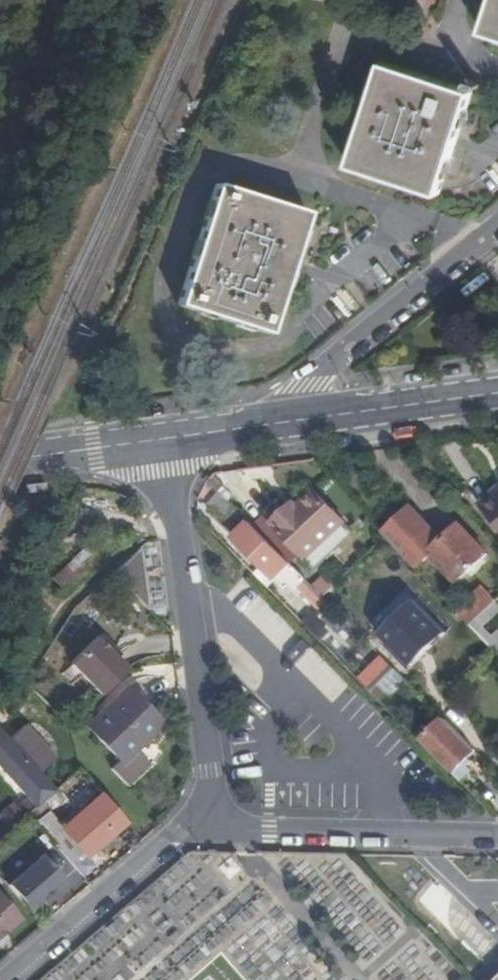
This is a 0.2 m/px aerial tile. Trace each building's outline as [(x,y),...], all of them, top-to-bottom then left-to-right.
[(497,36),(497,0),(496,0),(487,32),(497,36)] [(420,209),(437,203),(458,189),(472,169),(479,145),(477,120),(460,89),(440,74),(417,67),(392,68),(378,73),(357,87),(343,107),(336,131),(340,163),(353,184),(372,200),(395,209),(420,209)] [(267,337),(306,216),(216,187),(177,308),(267,337)] [(482,505),(497,523),(497,491),(482,505)] [(294,515),(289,509),(274,524),(309,559),(348,523),(318,492),(302,506),(300,509),(294,515)] [(295,504),(289,509),(294,515),(300,509),(295,504)] [(463,525),(461,526),(449,537),(445,533),(437,533),(413,508),(386,534),(389,537),(400,548),(418,567),(433,553),(460,581),(471,570),(475,575),(484,566),(480,562),(485,557),(489,553),(463,525)] [(327,597),(250,521),(236,535),(277,577),(282,573),(292,583),(293,581),(320,608),(328,600),(327,597)] [(69,594),(121,543),(107,528),(54,579),(69,594)] [(143,603),(133,554),(122,564),(112,574),(143,603)] [(489,561),(485,557),(480,562),(484,566),(489,561)] [(473,625),(494,605),(496,603),(483,589),(459,611),(473,625)] [(473,625),(488,642),(496,635),(486,624),(497,613),(497,610),(494,605),(473,625)] [(73,664),(104,696),(130,671),(119,659),(112,652),(115,648),(102,635),(73,664)] [(122,656),(115,648),(112,652),(119,659),(122,656)] [(396,667),(388,659),(364,682),(372,690),(379,683),(396,667)] [(384,688),(401,672),(396,667),(379,683),(384,688)] [(377,695),(384,688),(379,683),(372,690),(377,695)] [(127,687),(88,728),(124,763),(163,724),(127,687)] [(478,749),(446,718),(422,741),(454,773),(471,757),(478,749)] [(31,798),(38,806),(41,803),(55,791),(40,775),(57,759),(26,727),(10,743),(0,732),(0,766),(31,798)] [(475,761),(471,757),(454,773),(463,781),(475,770),(470,765),(475,761)] [(88,857),(128,822),(115,808),(104,795),(64,830),(65,831),(52,842),(74,867),(87,856),(88,857)] [(11,828),(27,815),(32,811),(38,806),(31,798),(20,808),(16,804),(0,818),(0,838),(11,828)] [(9,886),(31,910),(65,880),(43,855),(9,886)] [(5,932),(20,920),(0,897),(0,934),(3,931),(5,932)]
